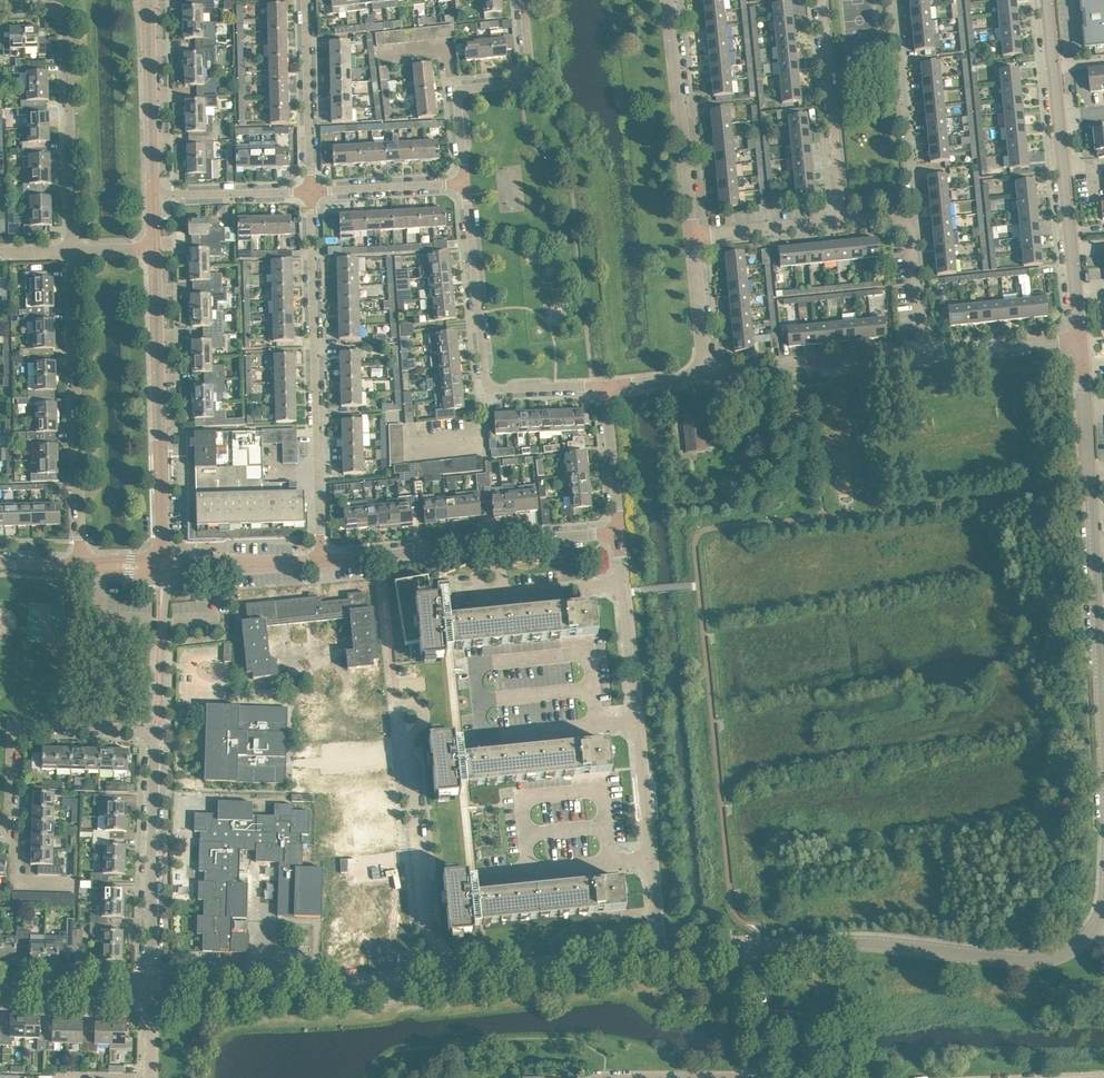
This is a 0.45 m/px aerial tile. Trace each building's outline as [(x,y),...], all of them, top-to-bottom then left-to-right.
[(198,8),(183,8),(184,24),(210,23),(210,14),(215,14),(214,0),(198,0),(198,8)] [(320,2),(321,9),(324,8),(325,15),(336,14),(339,14),(338,7),(346,6),(345,0),(324,0),(324,1),(324,2),(320,2)] [(358,0),(345,0),(346,6),(346,13),(360,11),(358,0)] [(372,4),(372,0),(358,0),(360,11),(360,10),(366,10),(366,4),(372,4)] [(372,4),(373,10),(386,8),(385,0),(372,0),(372,4)] [(386,8),(399,7),(398,1),(398,0),(385,0),(386,8)] [(502,12),(500,0),(486,0),(476,1),(477,8),(483,7),(484,14),(502,12)] [(723,0),(704,0),(705,12),(724,10),(723,0)] [(910,9),(929,7),(928,0),(909,0),(910,9)] [(997,1),(998,15),(1017,13),(1016,0),(1002,0),(997,1)] [(1080,0),(1082,1),(1082,4),(1081,5),(1081,9),(1082,10),(1083,12),(1085,12),(1086,16),(1083,16),(1084,25),(1087,25),(1087,28),(1084,29),(1085,31),(1084,32),(1084,35),(1085,36),(1085,40),(1084,41),(1085,44),(1086,45),(1086,47),(1088,47),(1089,48),(1093,48),(1094,47),(1097,46),(1098,47),(1101,47),(1102,46),(1103,46),(1103,0),(1080,0)] [(462,2),(461,2),(455,3),(457,16),(464,15),(462,2)] [(791,3),(780,4),(772,5),(774,19),(792,17),(791,3)] [(268,18),(286,18),(285,5),(268,5),(268,18)] [(930,21),(929,7),(910,9),(912,23),(930,21)] [(724,10),(705,12),(706,26),(725,24),(724,10)] [(1018,27),(1017,13),(998,15),(1000,29),(1018,27)] [(794,31),(792,17),(774,19),(775,33),(794,31)] [(286,31),(286,18),(268,18),(268,31),(286,31)] [(511,19),(503,20),(504,28),(512,27),(511,19)] [(400,20),(387,22),(388,29),(401,27),(400,20)] [(912,23),(913,37),(932,35),(930,21),(912,23)] [(388,29),(387,22),(374,23),(374,25),(373,25),(373,28),(375,28),(375,30),(388,29)] [(210,23),(184,24),(184,39),(195,39),(199,39),(199,47),(216,46),(215,23),(210,23)] [(374,25),(374,23),(361,25),(362,32),(375,30),(375,28),(373,28),(373,25),(374,25)] [(726,38),(725,24),(706,26),(708,40),(726,38)] [(362,32),(361,25),(348,26),(348,27),(347,28),(347,30),(349,30),(349,33),(362,32)] [(348,26),(336,27),(337,34),(349,33),(349,30),(347,30),(347,28),(348,27),(348,26)] [(10,38),(3,38),(3,43),(3,49),(4,56),(11,56),(11,49),(25,48),(24,27),(10,28),(10,38)] [(38,27),(24,27),(25,48),(35,48),(38,48),(38,55),(46,55),(46,37),(39,37),(38,29),(38,27)] [(1020,41),(1018,27),(1000,29),(1001,43),(1020,41)] [(269,45),(286,44),(286,31),(268,31),(269,45)] [(795,45),(794,31),(775,33),(777,47),(795,45)] [(511,36),(504,36),(504,34),(490,35),(491,41),(493,58),(506,57),(505,50),(513,49),(511,36)] [(932,35),(913,37),(914,51),(925,50),(926,50),(933,50),(934,50),(934,49),(933,49),(932,35)] [(726,38),(708,40),(709,54),(728,52),(726,38)] [(330,55),(350,55),(350,41),(330,42),(330,55)] [(493,58),(491,41),(478,42),(480,60),(493,58)] [(1002,57),(1010,56),(1021,55),(1020,41),(1001,43),(1002,57)] [(480,60),(478,42),(464,44),(456,45),(457,55),(465,55),(466,61),(480,60)] [(286,44),(269,45),(269,58),(287,58),(286,44)] [(797,60),(795,45),(777,47),(778,61),(797,60)] [(974,45),(969,46),(970,60),(971,67),(985,65),(985,58),(984,58),(976,59),(975,52),(974,45)] [(196,55),(185,55),(185,70),(204,70),(216,70),(216,61),(216,55),(219,55),(219,46),(216,46),(199,47),(199,54),(196,55)] [(709,54),(711,68),(729,66),(728,52),(709,54)] [(351,68),(350,55),(330,55),(330,69),(351,68)] [(957,56),(957,60),(961,60),(963,74),(969,74),(967,55),(957,56)] [(287,71),(287,58),(269,58),(269,71),(287,71)] [(38,73),(38,65),(25,65),(25,60),(20,61),(20,73),(27,73),(27,87),(48,86),(48,72),(38,73)] [(779,75),(798,74),(797,60),(778,61),(779,75)] [(920,64),(922,78),(940,77),(938,62),(920,64)] [(432,77),(431,64),(413,65),(414,79),(432,77)] [(381,82),(387,81),(387,80),(390,80),(388,66),(379,67),(381,82)] [(731,80),(729,66),(711,68),(712,82),(731,80)] [(351,82),(351,68),(330,69),(331,82),(351,82)] [(1088,70),(1091,92),(1103,90),(1103,68),(1088,70)] [(1018,69),(1007,70),(999,71),(1001,85),(1019,83),(1018,69)] [(185,86),(196,86),(200,86),(200,93),(217,93),(216,78),(204,79),(204,70),(185,70),(185,86)] [(287,71),(269,71),(270,84),(287,84),(287,71)] [(799,88),(798,74),(779,75),(781,90),(799,88)] [(432,77),(414,79),(415,92),(433,90),(432,77)] [(922,78),(923,92),(941,91),(940,77),(922,78)] [(731,80),(712,82),(713,96),(732,95),(731,80)] [(382,95),(389,95),(389,93),(397,92),(395,81),(387,82),(387,81),(381,82),(382,95)] [(351,95),(351,82),(331,82),(331,96),(351,95)] [(1001,85),(1002,99),(1021,97),(1019,83),(1001,85)] [(287,84),(270,84),(270,97),(270,98),(288,97),(287,84)] [(43,101),(49,101),(48,86),(27,87),(28,101),(21,101),(21,108),(17,108),(43,107),(43,101)] [(801,102),(799,88),(781,90),(782,104),(801,102)] [(433,90),(415,92),(417,105),(435,103),(433,90)] [(923,92),(925,107),(943,105),(941,91),(923,92)] [(200,101),(197,101),(186,102),(186,117),(205,117),(205,108),(217,108),(217,93),(200,93),(200,101)] [(352,109),(351,95),(331,96),(331,109),(352,109)] [(384,108),(390,108),(389,95),(382,95),(384,108)] [(288,97),(270,98),(270,111),(288,111),(288,97)] [(1021,97),(1002,99),(1004,113),(1022,111),(1021,97)] [(417,105),(418,119),(436,117),(435,103),(417,105)] [(925,107),(926,121),(944,119),(943,105),(925,107)] [(49,128),(49,114),(39,114),(39,108),(43,108),(43,107),(17,108),(17,115),(21,115),(28,115),(28,129),(49,128)] [(390,108),(384,108),(385,120),(392,120),(390,108)] [(729,108),(721,109),(710,110),(712,124),(730,122),(729,108)] [(352,109),(331,109),(332,123),(352,122),(352,109)] [(783,110),(784,117),(788,117),(789,131),(808,129),(807,115),(800,115),(800,109),(783,110)] [(288,111),(270,111),(271,124),(288,124),(288,111)] [(1022,111),(1004,113),(1005,127),(1024,125),(1022,111)] [(205,117),(186,117),(187,133),(189,133),(201,132),(201,141),(212,140),(213,140),(218,140),(218,125),(212,125),(212,116),(205,117)] [(944,119),(926,121),(927,135),(945,133),(944,119)] [(732,137),(730,122),(712,124),(713,138),(732,137)] [(1025,139),(1024,125),(1005,127),(1006,141),(1025,139)] [(22,150),(40,149),(44,149),(44,142),(50,142),(49,128),(28,129),(28,137),(25,137),(25,142),(22,142),(22,150)] [(808,129),(789,131),(791,145),(810,143),(808,129)] [(1094,130),(1096,151),(1098,151),(1099,158),(1103,158),(1103,129),(1094,130)] [(947,147),(945,133),(927,135),(929,149),(947,147)] [(392,144),(385,145),(386,162),(400,162),(399,144),(398,144),(398,135),(391,135),(392,144)] [(732,137),(713,138),(715,153),(733,151),(732,137)] [(1025,139),(1006,141),(1008,155),(1027,153),(1025,139)] [(189,146),(187,147),(187,160),(212,160),(214,160),(214,149),(213,140),(212,140),(201,141),(189,141),(189,146)] [(413,161),(426,160),(425,142),(412,143),(413,161)] [(426,160),(439,159),(438,142),(425,142),(426,160)] [(400,162),(413,161),(412,143),(399,144),(400,162)] [(810,143),(791,145),(792,159),(811,157),(810,143)] [(360,164),(373,163),(372,145),(359,146),(360,164)] [(385,145),(372,145),(373,163),(386,162),(385,145)] [(347,165),(360,164),(359,146),(346,147),(347,165)] [(346,147),(332,147),(333,165),(347,165),(346,147)] [(948,161),(947,147),(929,149),(930,163),(948,161)] [(22,150),(18,150),(18,153),(22,153),(22,156),(29,156),(29,170),(51,170),(50,156),(48,156),(40,156),(40,149),(22,150)] [(276,150),(276,167),(290,167),(289,149),(276,150)] [(249,150),(236,151),(236,169),(249,168),(249,150)] [(263,168),(262,150),(249,150),(249,168),(263,168)] [(276,167),(276,150),(262,150),(263,168),(276,167)] [(733,151),(715,153),(716,167),(735,165),(733,151)] [(1027,153),(1008,155),(1009,169),(1028,167),(1027,153)] [(812,171),(811,157),(792,159),(794,173),(812,171)] [(212,168),(212,160),(187,160),(187,161),(185,161),(185,168),(188,168),(188,174),(197,174),(197,181),(212,181),(212,168)] [(736,179),(735,165),(716,167),(717,181),(736,179)] [(41,191),(41,184),(51,184),(51,170),(29,170),(30,185),(23,185),(20,186),(20,191),(23,191),(41,191)] [(812,171),(794,173),(795,187),(814,185),(812,171)] [(946,175),(938,175),(927,177),(928,191),(947,189),(946,175)] [(738,193),(736,179),(717,181),(719,195),(738,193)] [(1034,180),(1023,181),(1015,182),(1016,196),(1035,194),(1034,180)] [(814,185),(795,187),(797,201),(815,199),(814,185)] [(947,189),(928,191),(930,205),(949,203),(947,189)] [(52,211),(51,197),(41,198),(41,191),(23,191),(23,193),(22,193),(22,198),(30,198),(30,212),(52,211)] [(739,207),(738,196),(738,193),(719,195),(720,209),(739,207)] [(1016,196),(1018,210),(1037,208),(1035,194),(1016,196)] [(950,217),(949,203),(930,205),(931,219),(950,217)] [(1037,208),(1018,210),(1019,224),(1038,222),(1037,208)] [(433,228),(446,227),(445,209),(432,210),(433,228)] [(420,228),(433,228),(432,210),(419,211),(420,228)] [(34,233),(42,233),(42,226),(52,226),(52,211),(30,212),(31,226),(24,226),(24,234),(26,233),(34,233)] [(407,229),(406,211),(392,212),(393,230),(407,229)] [(420,228),(419,211),(406,211),(407,229),(420,228)] [(393,230),(392,212),(379,213),(380,231),(393,230)] [(367,231),(380,231),(379,213),(366,214),(367,231)] [(352,214),(339,215),(340,233),(340,239),(354,238),(353,232),(352,214)] [(367,231),(366,214),(352,214),(353,232),(367,231)] [(278,235),(291,235),(291,217),(277,218),(278,235)] [(952,231),(950,217),(931,219),(933,233),(952,231)] [(251,218),(237,219),(238,236),(238,242),(251,241),(251,236),(251,218)] [(264,218),(251,218),(251,236),(265,236),(264,218)] [(264,218),(265,236),(278,235),(277,218),(264,218)] [(204,243),(221,242),(234,242),(234,228),(219,228),(218,224),(214,219),(189,220),(189,236),(204,235),(204,243)] [(1039,236),(1038,222),(1019,224),(1021,238),(1039,236)] [(20,224),(9,225),(9,238),(20,238),(20,224)] [(952,231),(933,233),(934,247),(953,245),(952,231)] [(1039,236),(1021,238),(1022,252),(1041,251),(1039,236)] [(864,259),(879,257),(877,239),(863,240),(864,259)] [(448,249),(448,248),(447,240),(434,241),(434,250),(448,249)] [(864,259),(863,240),(848,241),(850,260),(864,259)] [(434,250),(434,241),(434,243),(421,244),(421,251),(434,250)] [(850,260),(848,241),(834,243),(836,262),(850,260)] [(204,243),(204,250),(190,250),(190,266),(210,265),(209,257),(221,256),(221,242),(204,243)] [(981,256),(987,256),(986,242),(980,242),(981,249),(977,249),(978,256),(981,256)] [(820,244),(822,263),(836,262),(834,243),(820,244)] [(822,263),(820,244),(806,246),(808,264),(822,263)] [(934,247),(936,261),(954,259),(953,245),(934,247)] [(794,266),(808,264),(806,246),(792,247),(794,266)] [(794,266),(792,247),(778,249),(780,267),(794,266)] [(764,264),(770,264),(768,250),(761,250),(763,264),(764,264)] [(1042,265),(1041,251),(1022,252),(1023,267),(1042,265)] [(745,266),(744,252),(725,254),(726,268),(745,266)] [(450,264),(451,264),(450,260),(449,261),(449,253),(428,255),(429,266),(450,264)] [(337,259),(338,272),(358,272),(358,258),(337,259)] [(936,261),(937,275),(956,273),(954,259),(936,261)] [(271,261),(272,275),(292,274),(292,261),(271,261)] [(420,278),(430,277),(451,275),(452,275),(452,271),(450,271),(450,264),(429,266),(422,267),(418,267),(420,278)] [(191,282),(205,281),(205,288),(222,288),(222,274),(210,274),(210,265),(190,266),(191,282)] [(728,282),(746,280),(745,266),(726,268),(728,282)] [(1043,268),(1028,269),(1029,276),(1044,275),(1043,268)] [(43,272),(25,273),(33,294),(54,293),(54,279),(52,279),(44,279),(43,272)] [(358,285),(358,272),(338,272),(338,286),(358,285)] [(272,275),(272,288),(292,288),(292,274),(272,275)] [(430,277),(423,278),(424,289),(431,288),(452,286),(453,286),(453,282),(451,282),(451,275),(430,277)] [(748,294),(746,280),(728,282),(729,296),(748,294)] [(338,286),(338,299),(359,299),(358,285),(338,286)] [(431,288),(424,289),(425,300),(438,298),(453,297),(452,286),(431,288)] [(193,296),(191,296),(191,312),(211,311),(218,311),(217,302),(222,302),(227,302),(226,288),(222,288),(205,288),(205,296),(193,296)] [(293,301),(292,288),(272,288),(272,302),(293,301)] [(1045,292),(1031,293),(1031,299),(1033,318),(1047,316),(1046,298),(1045,292)] [(20,315),(27,315),(45,314),(44,307),(54,307),(54,293),(33,294),(26,310),(19,310),(20,315)] [(748,294),(729,296),(730,310),(749,308),(748,294)] [(811,296),(797,298),(798,303),(798,308),(806,307),(806,302),(812,302),(811,296)] [(453,297),(438,298),(425,300),(426,310),(454,308),(454,307),(455,307),(455,304),(454,304),(453,297)] [(359,312),(359,299),(338,299),(339,313),(359,312)] [(1031,299),(1017,301),(1019,319),(1033,318),(1031,299)] [(272,302),(273,315),(293,314),(293,301),(272,302)] [(1005,321),(1019,319),(1017,301),(1003,302),(1005,321)] [(400,302),(398,302),(399,313),(408,312),(407,306),(404,306),(404,302),(400,302)] [(991,322),(1005,321),(1003,302),(989,303),(991,322)] [(991,322),(989,303),(975,305),(977,324),(991,322)] [(963,325),(977,324),(975,305),(961,306),(963,325)] [(961,306),(947,308),(949,326),(963,325),(961,306)] [(426,310),(428,322),(455,319),(455,318),(456,318),(456,315),(455,315),(454,308),(426,310)] [(749,308),(730,310),(732,324),(751,322),(749,308)] [(211,311),(191,312),(192,327),(203,327),(206,327),(206,334),(223,334),(223,320),(223,311),(218,311),(211,311)] [(339,326),(359,326),(359,312),(339,313),(339,326)] [(55,335),(55,320),(45,321),(45,314),(27,315),(27,322),(33,322),(34,335),(26,335),(55,335)] [(293,328),(293,314),(273,315),(273,328),(293,328)] [(885,318),(871,320),(873,339),(887,337),(885,318)] [(858,340),(873,339),(871,320),(857,321),(858,340)] [(858,340),(857,321),(842,323),(844,341),(858,340)] [(752,336),(751,322),(732,324),(733,338),(752,336)] [(830,343),(844,341),(842,323),(828,324),(830,343)] [(816,344),(830,343),(828,324),(814,326),(816,344)] [(359,326),(339,326),(339,340),(360,339),(359,326)] [(802,346),(816,344),(814,326),(800,327),(802,346)] [(800,327),(786,328),(788,347),(802,346),(800,327)] [(294,341),(293,328),(273,328),(273,342),(294,341)] [(414,330),(400,331),(401,349),(407,348),(407,337),(414,337),(414,330)] [(430,346),(441,345),(458,343),(459,343),(458,339),(457,340),(456,332),(429,335),(430,346)] [(207,342),(192,342),(193,357),(212,357),(212,348),(223,348),(223,334),(206,334),(207,342)] [(386,334),(373,335),(373,343),(373,344),(386,343),(386,335),(386,334)] [(777,334),(770,335),(771,349),(778,348),(777,334)] [(50,356),(50,349),(55,349),(55,335),(26,335),(26,343),(29,343),(29,349),(20,349),(20,356),(24,356),(28,356),(50,356)] [(753,351),(752,336),(733,338),(735,352),(753,351)] [(0,337),(0,344),(3,344),(4,351),(9,351),(8,337),(3,337),(0,337)] [(458,343),(441,345),(430,346),(431,357),(460,354),(459,350),(458,350),(458,343)] [(360,352),(340,353),(340,366),(361,366),(360,352)] [(461,365),(460,360),(460,354),(431,357),(432,368),(439,367),(461,365)] [(294,355),(274,355),(274,369),(295,368),(294,355)] [(24,356),(12,357),(12,364),(24,364),(24,356)] [(56,376),(56,362),(50,362),(50,356),(28,356),(28,363),(34,363),(35,377),(56,376)] [(193,373),(207,373),(208,380),(224,380),(224,366),(212,366),(212,357),(193,357),(193,373)] [(462,372),(460,372),(460,365),(461,365),(439,367),(440,378),(461,376),(462,375),(462,372)] [(361,379),(361,366),(340,366),(341,380),(361,379)] [(295,368),(274,369),(275,382),(295,382),(295,368)] [(29,398),(51,397),(51,391),(57,391),(56,376),(35,377),(35,391),(29,391),(29,398)] [(461,376),(440,378),(433,379),(434,390),(462,387),(462,386),(463,386),(463,383),(462,383),(461,376)] [(341,393),(361,393),(361,379),(341,380),(341,393)] [(204,387),(193,388),(194,403),(213,403),(222,403),(222,394),(225,394),(224,380),(208,380),(208,387),(204,387)] [(275,382),(275,396),(295,395),(295,382),(275,382)] [(434,390),(435,400),(463,397),(464,397),(464,394),(463,394),(462,387),(434,390)] [(400,392),(395,392),(396,405),(394,405),(394,404),(382,404),(382,411),(402,410),(400,392)] [(410,392),(404,392),(405,403),(412,403),(412,397),(410,397),(410,392)] [(362,406),(361,393),(341,393),(341,407),(362,406)] [(275,396),(275,409),(296,409),(295,395),(275,396)] [(57,418),(57,404),(51,404),(51,397),(29,398),(24,398),(24,404),(29,404),(29,405),(36,405),(36,419),(57,418)] [(455,419),(454,410),(464,409),(464,408),(465,408),(465,404),(464,405),(463,397),(435,400),(437,421),(455,419)] [(213,403),(194,403),(194,419),(195,419),(209,418),(209,426),(226,426),(244,425),(244,418),(225,419),(225,415),(225,411),(214,412),(213,403)] [(412,403),(405,403),(406,424),(413,423),(412,403)] [(276,423),(296,422),(296,409),(275,409),(276,423)] [(571,409),(560,410),(561,432),(572,431),(571,409)] [(583,414),(583,410),(582,410),(582,409),(571,409),(572,431),(573,442),(573,450),(585,448),(584,437),(578,437),(578,431),(584,431),(583,424),(583,414)] [(539,412),(540,433),(551,432),(550,424),(550,410),(539,411),(539,412)] [(550,410),(550,424),(551,432),(561,432),(560,410),(550,410)] [(517,412),(518,439),(524,439),(523,433),(529,433),(528,411),(517,412)] [(539,412),(539,411),(528,411),(529,433),(540,433),(539,412)] [(495,412),(495,414),(496,435),(507,434),(506,412),(495,412)] [(517,412),(506,412),(507,434),(518,434),(518,439),(517,412)] [(702,413),(682,415),(686,452),(706,450),(702,413)] [(52,439),(52,432),(58,432),(57,418),(36,419),(36,432),(30,432),(30,434),(27,434),(27,439),(30,439),(30,440),(52,439)] [(362,433),(362,420),(342,420),(342,434),(362,433)] [(195,440),(190,441),(190,448),(191,448),(191,451),(190,451),(190,462),(195,462),(195,469),(247,468),(247,480),(263,479),(262,444),(262,437),(262,432),(246,432),(195,433),(195,440)] [(363,447),(362,433),(342,434),(342,447),(363,447)] [(58,460),(58,446),(52,446),(52,439),(30,440),(26,440),(26,447),(30,447),(37,447),(37,460),(58,460)] [(363,460),(363,447),(342,447),(343,461),(363,460)] [(508,456),(508,448),(495,450),(491,450),(492,458),(508,456)] [(566,465),(572,465),(587,463),(588,463),(588,459),(587,460),(586,452),(565,454),(566,465)] [(483,471),(481,456),(475,457),(476,471),(483,471)] [(475,457),(468,458),(469,472),(476,471),(475,457)] [(468,458),(461,459),(463,473),(469,472),(468,458)] [(455,459),(448,460),(450,474),(456,473),(455,459)] [(461,459),(455,459),(456,473),(463,473),(461,459)] [(59,474),(58,460),(37,460),(37,474),(31,474),(31,482),(49,481),(49,474),(59,474)] [(343,461),(343,474),(364,474),(363,460),(343,461)] [(448,460),(441,461),(443,475),(450,474),(448,460)] [(435,461),(428,462),(430,476),(432,476),(436,475),(435,461)] [(441,461),(435,461),(436,475),(440,475),(443,475),(441,461)] [(484,486),(491,485),(490,473),(492,473),(490,461),(485,461),(486,473),(483,474),(484,486)] [(428,462),(421,463),(423,477),(424,476),(430,476),(428,462)] [(421,463),(415,464),(416,477),(423,477),(421,463)] [(587,463),(572,465),(566,465),(567,476),(562,476),(562,477),(566,476),(588,474),(589,474),(589,470),(588,470),(587,463)] [(409,473),(408,464),(404,465),(393,466),(394,474),(409,473)] [(408,464),(409,473),(410,478),(416,477),(415,464),(408,464)] [(195,469),(197,522),(196,522),(197,533),(305,530),(305,507),(304,507),(304,493),(296,494),(296,483),(263,484),(263,479),(247,480),(247,468),(195,469)] [(588,474),(566,476),(562,477),(562,482),(563,482),(563,488),(589,485),(590,485),(590,481),(589,481),(588,474)] [(356,483),(356,490),(353,490),(354,491),(362,490),(361,482),(356,483)] [(356,490),(356,483),(345,484),(346,492),(354,491),(353,490),(356,490)] [(512,484),(502,485),(502,487),(505,516),(516,515),(516,514),(513,492),(512,484)] [(524,486),(525,504),(526,513),(530,513),(530,512),(537,511),(535,485),(524,486)] [(563,488),(562,488),(563,498),(569,497),(569,498),(591,496),(591,492),(590,492),(589,485),(563,488)] [(526,513),(525,504),(524,486),(518,486),(519,492),(513,492),(516,514),(526,513)] [(491,489),(491,495),(492,501),(492,504),(493,515),(494,517),(498,517),(505,516),(502,487),(491,489)] [(478,491),(466,492),(467,497),(469,519),(480,518),(478,491)] [(467,497),(466,492),(455,493),(456,498),(458,520),(469,519),(467,497)] [(434,494),(423,496),(423,501),(424,511),(425,522),(425,524),(436,523),(436,521),(437,521),(434,500),(434,494)] [(401,526),(411,525),(412,525),(410,502),(416,502),(416,496),(399,497),(398,497),(401,526)] [(591,496),(569,498),(569,497),(563,498),(565,516),(583,515),(582,508),(591,507),(592,507),(591,496)] [(401,526),(398,497),(398,499),(387,500),(390,527),(401,526)] [(458,520),(456,498),(445,499),(447,520),(448,520),(448,521),(458,520)] [(447,520),(445,499),(434,500),(437,521),(437,522),(440,522),(440,521),(447,520)] [(377,506),(367,507),(366,500),(366,501),(368,528),(369,529),(372,529),(372,528),(379,527),(377,506)] [(387,500),(388,505),(377,506),(379,527),(379,528),(390,527),(387,500)] [(548,500),(540,500),(543,525),(551,524),(548,500)] [(355,502),(358,531),(358,530),(361,530),(361,529),(368,528),(366,501),(355,502)] [(355,502),(343,503),(345,519),(341,519),(341,526),(346,526),(346,532),(358,531),(355,502)] [(32,526),(46,526),(45,504),(32,505),(32,526)] [(46,526),(60,526),(60,504),(45,504),(46,526)] [(18,505),(4,505),(5,527),(18,527),(18,505)] [(18,527),(32,526),(32,505),(18,505),(18,527)] [(421,659),(441,657),(454,656),(453,648),(569,637),(569,634),(575,634),(575,636),(597,634),(594,604),(572,607),(572,610),(450,622),(450,621),(447,592),(430,594),(427,578),(395,583),(405,646),(419,643),(421,659)] [(275,658),(272,623),(352,617),(355,650),(346,651),(347,669),(358,668),(361,706),(384,705),(382,672),(364,673),(364,667),(381,666),(380,658),(382,658),(379,607),(369,608),(368,592),(348,593),(349,599),(324,601),(324,597),(245,603),(247,621),(244,621),(248,679),(283,676),(282,658),(275,658)] [(454,656),(441,657),(449,735),(462,734),(454,656)] [(285,784),(286,750),(284,750),(284,735),(287,735),(288,708),(206,705),(205,739),(208,740),(208,747),(205,747),(204,781),(285,784)] [(354,721),(354,725),(359,725),(359,728),(381,728),(380,720),(354,721)] [(611,772),(608,742),(586,744),(586,747),(464,760),(462,734),(449,735),(429,737),(435,797),(455,795),(468,794),(467,786),(583,775),(583,772),(589,771),(589,774),(611,772)] [(32,769),(42,769),(42,770),(57,770),(57,748),(43,747),(42,754),(33,754),(32,769)] [(71,771),(71,748),(57,748),(57,770),(71,771)] [(85,771),(86,749),(71,748),(71,771),(85,771)] [(86,749),(85,771),(99,771),(100,749),(86,749)] [(114,749),(100,749),(99,771),(114,772),(114,749)] [(114,772),(128,772),(129,750),(114,749),(114,772)] [(41,789),(56,790),(56,782),(42,781),(41,789)] [(128,784),(113,784),(113,792),(128,792),(128,784)] [(32,808),(55,808),(55,794),(33,793),(32,808)] [(374,928),(357,929),(361,961),(416,955),(399,801),(386,802),(385,794),(358,796),(374,928)] [(468,794),(455,795),(456,805),(462,866),(463,873),(475,872),(468,794)] [(100,816),(100,817),(127,817),(127,803),(111,802),(111,795),(100,795),(94,795),(94,803),(105,803),(104,816),(100,816)] [(213,952),(249,953),(249,934),(232,934),(232,918),(247,919),(248,883),(239,883),(240,850),(256,850),(256,862),(279,863),(278,916),(322,917),(323,869),(302,868),(303,845),(302,845),(302,835),(309,835),(310,811),(292,811),(293,805),(274,805),(274,816),(252,815),(253,803),(218,802),(218,814),(195,814),(194,832),(206,832),(205,842),(199,842),(199,872),(204,872),(204,882),(198,882),(198,900),(204,900),(203,916),(197,916),(197,934),(203,934),(202,951),(213,952)] [(456,805),(441,806),(447,867),(462,866),(456,805)] [(32,808),(32,822),(54,822),(55,808),(32,808)] [(126,832),(127,817),(100,817),(99,831),(93,831),(93,838),(109,838),(110,832),(126,832)] [(54,837),(54,822),(32,822),(32,836),(54,837)] [(66,828),(66,837),(77,837),(77,829),(72,829),(72,824),(66,824),(66,828)] [(54,851),(54,837),(32,836),(31,850),(54,851)] [(66,846),(77,847),(77,837),(66,837),(66,846)] [(93,838),(93,845),(104,846),(103,860),(126,860),(126,846),(109,845),(109,838),(93,838)] [(31,850),(31,865),(38,865),(38,875),(61,875),(61,861),(57,861),(57,851),(54,851),(31,850)] [(100,874),(92,873),(92,881),(108,881),(108,874),(125,875),(126,860),(103,860),(100,860),(100,874)] [(625,909),(622,880),(600,882),(600,885),(478,897),(475,872),(463,873),(443,875),(449,935),(469,933),(481,931),(481,924),(597,912),(596,910),(603,909),(603,912),(625,909)] [(92,881),(91,888),(102,889),(102,902),(124,903),(125,889),(108,888),(108,881),(92,881)] [(102,902),(102,917),(91,916),(90,924),(107,924),(107,917),(124,918),(124,903),(102,902)] [(90,924),(90,931),(90,933),(94,937),(101,937),(101,945),(123,946),(124,931),(107,931),(107,924),(90,924)] [(2,959),(16,960),(17,947),(23,948),(24,931),(16,931),(16,937),(2,937),(2,959)] [(24,931),(23,948),(30,948),(30,965),(44,965),(45,943),(45,935),(31,935),(31,931),(24,931)] [(481,931),(469,933),(471,952),(483,951),(481,931)] [(45,943),(44,965),(59,965),(59,949),(67,949),(67,938),(67,932),(59,932),(59,936),(45,935),(45,943)] [(81,959),(82,948),(82,944),(74,944),(74,948),(73,959),(81,959)] [(123,961),(123,946),(101,945),(101,960),(101,968),(100,968),(100,969),(116,969),(116,968),(115,968),(115,960),(123,961)] [(10,1030),(4,1030),(12,1045),(12,1042),(15,1042),(15,1038),(25,1038),(26,1017),(10,1016),(10,1030)] [(46,1051),(46,1036),(40,1036),(40,1017),(26,1017),(25,1038),(38,1038),(37,1050),(46,1051)] [(54,1043),(67,1043),(68,1022),(53,1022),(53,1036),(46,1036),(46,1051),(54,1051),(54,1043)] [(88,1052),(89,1037),(82,1037),(83,1023),(68,1022),(67,1043),(80,1044),(80,1052),(88,1052)] [(89,1037),(88,1052),(97,1052),(97,1045),(110,1045),(110,1024),(96,1023),(95,1037),(89,1037)] [(110,1045),(110,1051),(125,1052),(125,1046),(132,1046),(132,1038),(125,1038),(125,1024),(110,1024),(110,1045)]
